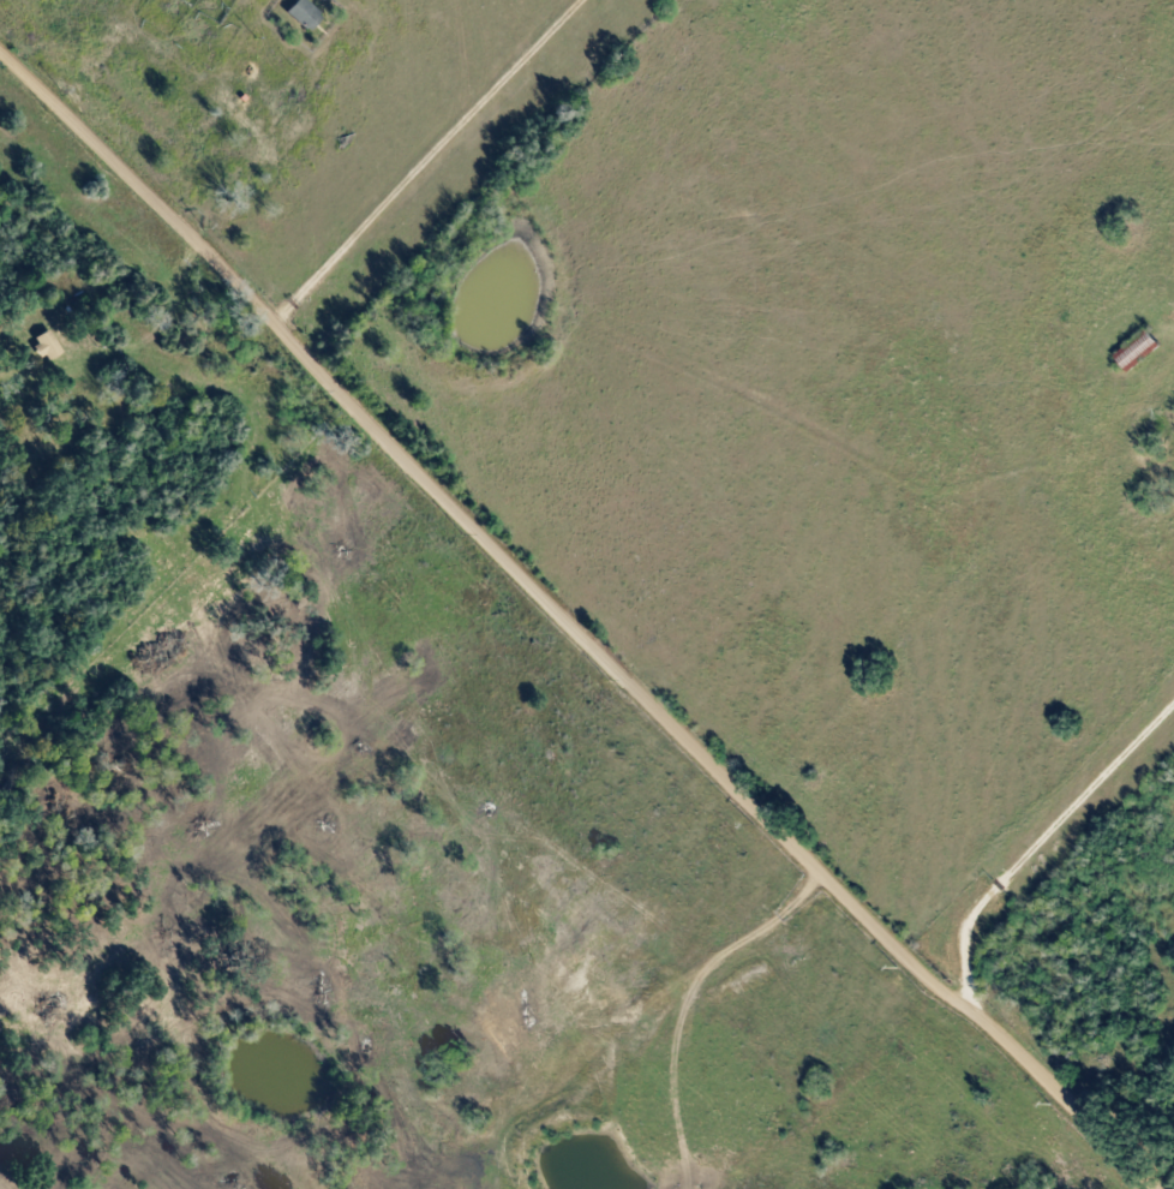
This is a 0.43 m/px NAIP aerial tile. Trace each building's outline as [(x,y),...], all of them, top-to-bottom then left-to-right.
[(313,32),(327,17),(309,0),(301,0),(291,12),(313,32)] [(49,363),(66,352),(52,329),(35,340),(49,363)]
